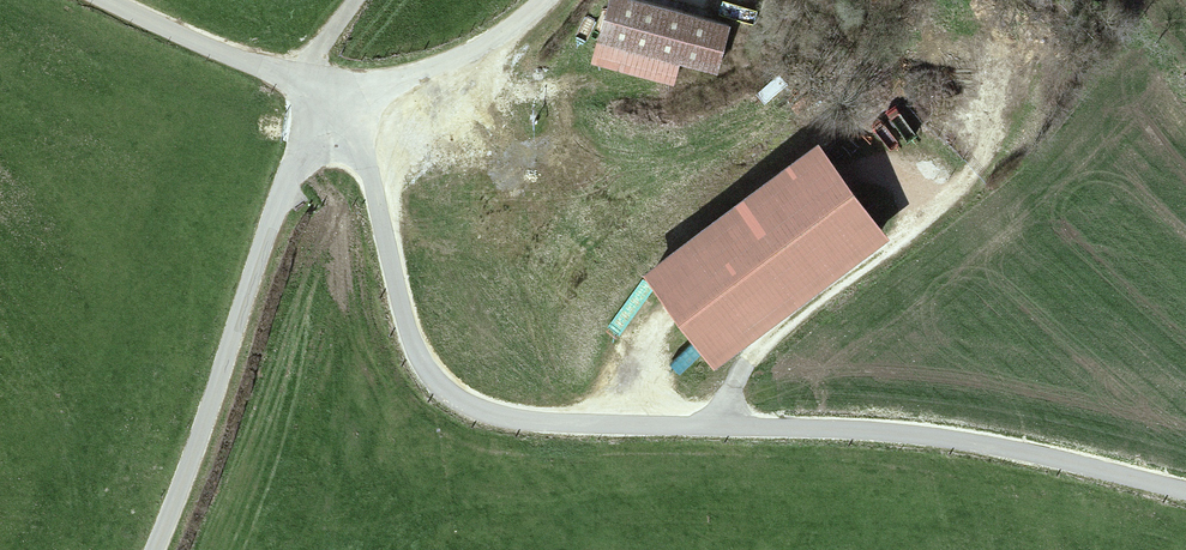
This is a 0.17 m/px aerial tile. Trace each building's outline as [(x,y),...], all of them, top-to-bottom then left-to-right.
[(628,0),(608,0),(589,61),(703,95),(723,29),(628,0)] [(870,97),(682,236),(744,319),(932,180),(870,97)]
